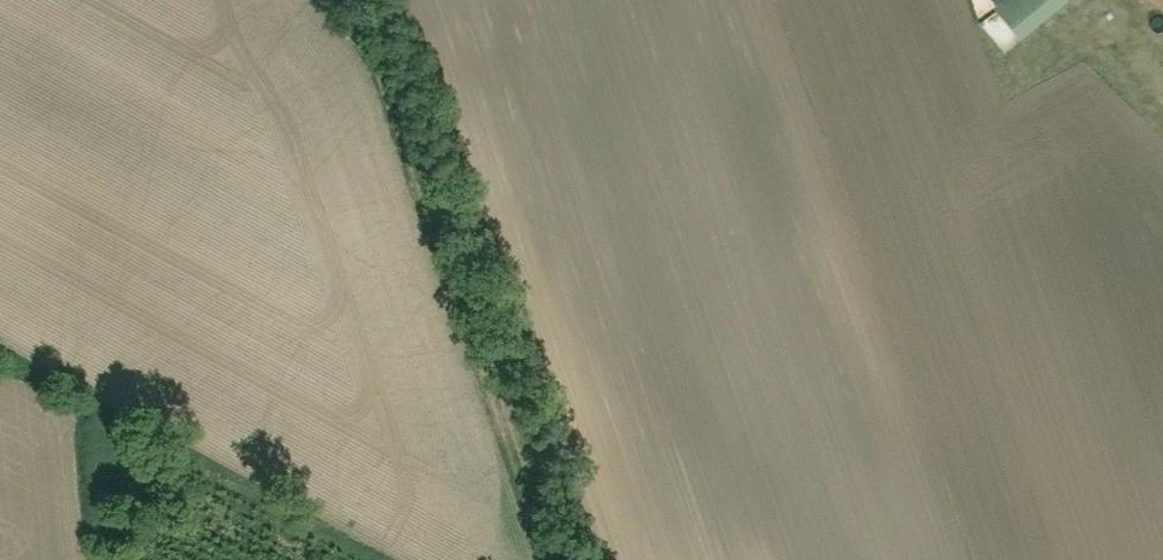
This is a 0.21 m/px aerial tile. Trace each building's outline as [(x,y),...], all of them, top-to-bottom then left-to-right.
[(1018,46),(1068,5),(1064,0),(1013,0),(994,15),(1018,46)] [(1162,9),(1162,0),(1146,0),(1162,9)]
